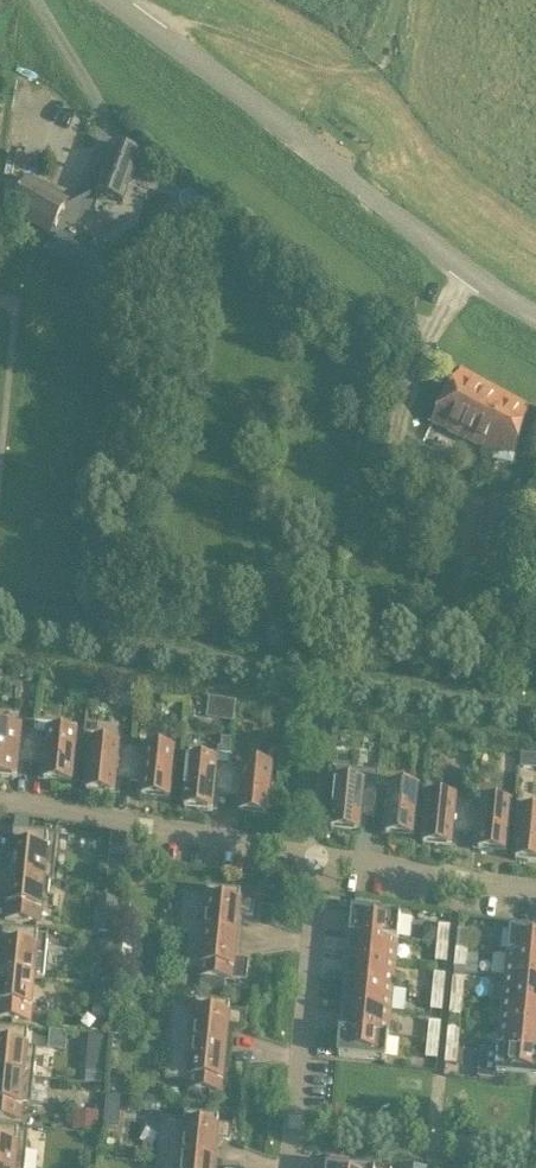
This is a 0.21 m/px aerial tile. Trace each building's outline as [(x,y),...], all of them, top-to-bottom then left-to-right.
[(114,144),(96,195),(124,204),(142,154),(114,144)] [(26,177),(7,211),(49,236),(69,202),(26,177)] [(73,237),(59,256),(107,290),(120,272),(73,237)] [(462,369),(433,424),(492,452),(490,457),(495,459),(497,452),(516,457),(529,405),(462,369)] [(211,697),(209,717),(236,720),(238,700),(211,697)] [(36,722),(0,718),(0,778),(16,779),(18,765),(32,766),(36,722)] [(36,722),(32,766),(45,767),(44,782),(72,785),(77,737),(78,726),(36,722)] [(129,782),(133,750),(119,749),(120,739),(92,736),(87,793),(114,796),(116,781),(129,782)] [(133,750),(129,782),(143,784),(142,798),(169,801),(174,754),(147,751),(133,750)] [(227,799),(231,766),(230,766),(231,756),(190,752),(189,762),(184,809),(212,812),(213,797),(227,799)] [(514,773),(515,758),(502,757),(501,772),(514,773)] [(522,769),(533,770),(534,758),(523,758),(522,769)] [(231,766),(227,799),(241,800),(240,815),(267,817),(272,770),(244,767),(244,768),(231,766)] [(336,783),(331,831),(359,834),(360,819),(374,820),(377,788),(378,772),(337,768),(336,783)] [(377,788),(374,820),(388,822),(386,836),(414,839),(419,791),(404,790),(406,774),(378,772),(377,788)] [(466,836),(470,803),(456,802),(456,801),(428,798),(423,846),(451,849),(452,834),(466,836)] [(470,803),(466,836),(480,837),(479,852),(506,854),(511,807),(484,804),(483,804),(470,803)] [(521,803),(516,861),(535,864),(535,804),(521,803)] [(127,880),(129,833),(112,832),(111,880),(127,880)] [(44,881),(54,882),(58,838),(14,833),(12,854),(0,853),(0,876),(44,881)] [(0,876),(0,899),(7,900),(5,921),(40,924),(44,881),(0,876)] [(190,932),(237,937),(239,916),(253,918),(255,902),(184,894),(180,932),(190,933),(190,932)] [(135,909),(124,908),(122,924),(134,925),(135,909)] [(352,911),(349,936),(398,940),(401,915),(352,911)] [(117,937),(118,921),(102,919),(100,935),(117,937)] [(439,926),(438,944),(449,945),(450,927),(439,926)] [(535,957),(535,932),(510,929),(507,954),(535,957)] [(457,949),(467,951),(469,932),(458,931),(457,949)] [(34,980),(44,981),(48,937),(4,932),(2,953),(0,953),(0,976),(34,979),(34,980)] [(190,932),(190,933),(186,968),(200,970),(200,977),(247,982),(249,962),(235,961),(237,937),(190,932)] [(398,940),(349,936),(347,960),(396,965),(398,940)] [(100,956),(115,957),(116,941),(102,939),(100,956)] [(449,945),(438,944),(436,963),(447,964),(449,945)] [(467,951),(457,949),(454,974),(465,975),(467,951)] [(505,979),(535,982),(535,957),(507,954),(505,979)] [(396,965),(347,960),(344,984),(393,989),(396,965)] [(435,969),(433,993),(444,994),(446,970),(435,969)] [(465,975),(454,974),(452,998),(463,999),(465,975)] [(0,976),(0,1020),(30,1023),(34,980),(34,979),(0,976)] [(505,979),(503,1003),(535,1006),(535,982),(505,979)] [(344,984),(342,1008),(391,1013),(393,989),(344,984)] [(97,989),(95,1004),(109,1005),(111,991),(97,989)] [(433,993),(431,1017),(442,1018),(444,994),(433,993)] [(452,998),(450,1022),(461,1023),(463,999),(452,998)] [(503,1003),(500,1027),(535,1030),(535,1006),(503,1003)] [(173,1007),(169,1044),(226,1050),(228,1029),(242,1030),(244,1014),(173,1007)] [(391,1013),(342,1008),(340,1032),(389,1037),(391,1013)] [(450,1022),(447,1046),(458,1047),(461,1023),(450,1022)] [(430,1023),(428,1041),(439,1042),(441,1024),(430,1023)] [(121,1037),(122,1025),(111,1024),(110,1036),(121,1037)] [(498,1051),(535,1055),(535,1030),(500,1027),(498,1051)] [(34,1079),(37,1050),(27,1049),(29,1034),(0,1032),(0,1075),(34,1079)] [(389,1037),(340,1032),(337,1057),(386,1062),(389,1037)] [(101,1080),(105,1042),(89,1041),(85,1079),(101,1080)] [(439,1042),(428,1041),(426,1059),(437,1060),(439,1042)] [(226,1050),(169,1044),(165,1080),(189,1083),(188,1090),(222,1093),(226,1050)] [(458,1047),(447,1046),(445,1064),(456,1065),(458,1047)] [(498,1051),(496,1076),(535,1080),(535,1055),(498,1051)] [(0,1075),(0,1120),(20,1122),(22,1104),(32,1105),(34,1079),(0,1075)] [(106,1094),(122,1096),(123,1085),(118,1084),(107,1082),(106,1094)] [(119,1104),(120,1098),(112,1097),(106,1096),(105,1106),(105,1108),(115,1109),(119,1106),(119,1104)] [(98,1115),(76,1113),(74,1132),(96,1134),(98,1115)] [(158,1156),(215,1162),(217,1141),(231,1143),(233,1127),(162,1119),(158,1156)] [(29,1134),(0,1131),(0,1167),(25,1167),(29,1134)] [(158,1156),(157,1167),(214,1167),(215,1162),(158,1156)]
